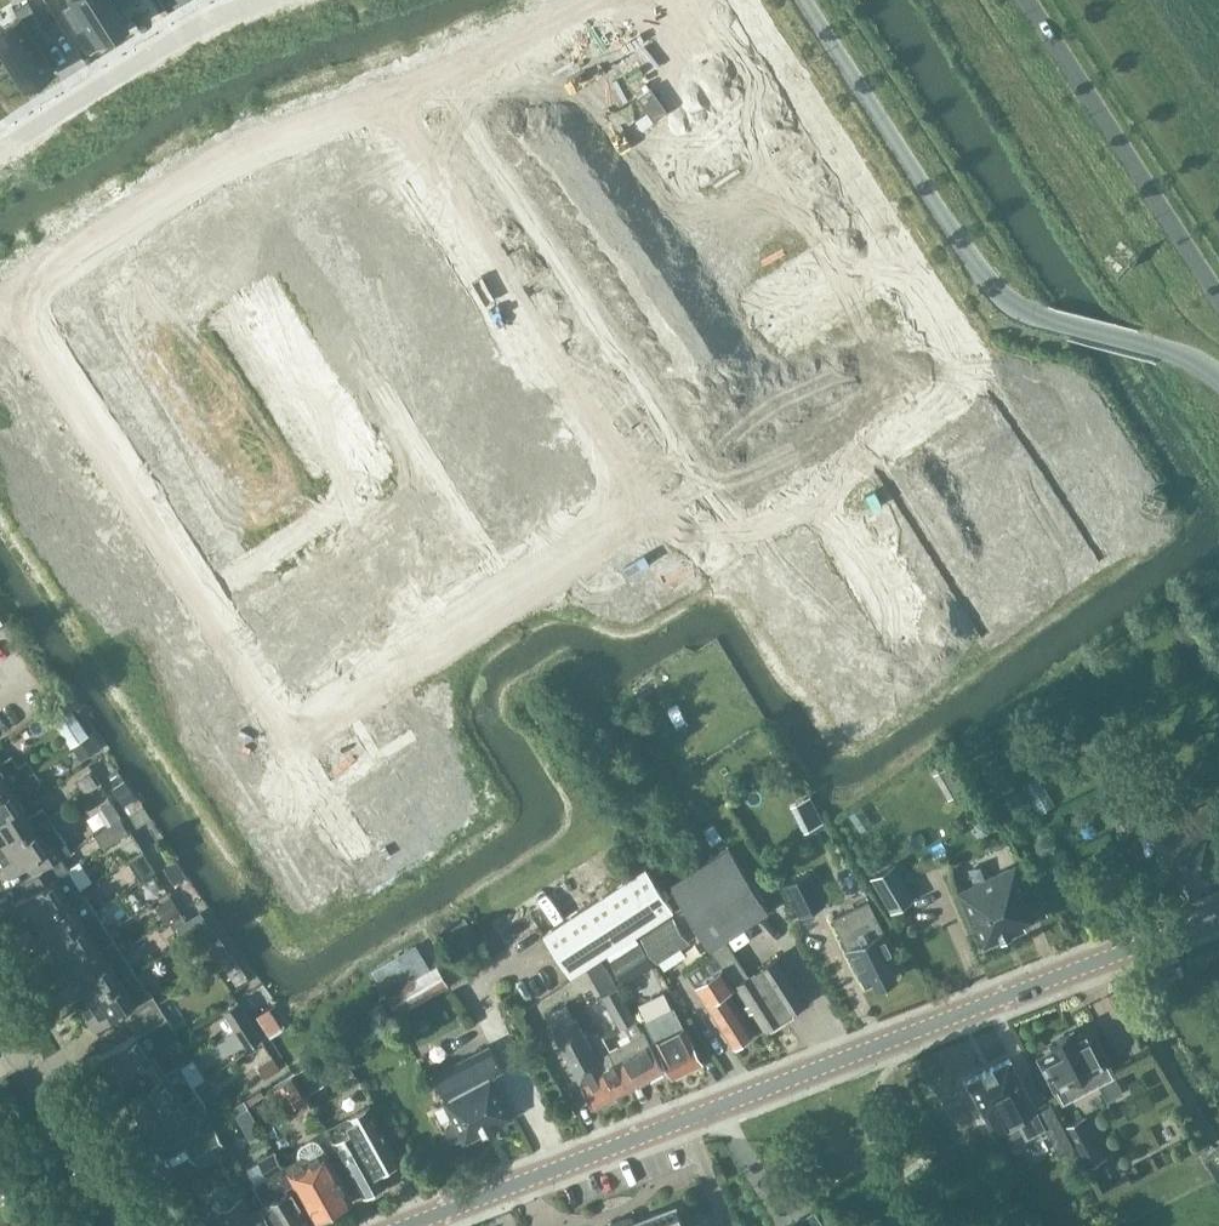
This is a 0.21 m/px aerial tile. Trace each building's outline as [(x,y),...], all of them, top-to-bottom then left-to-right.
[(74,2),(66,8),(79,28),(87,23),(100,43),(129,25),(119,10),(113,0),(72,0),(74,2)] [(0,29),(0,44),(27,87),(56,69),(40,45),(53,37),(30,1),(16,9),(20,16),(0,29)] [(707,22),(672,45),(685,65),(720,43),(707,22)] [(720,43),(685,65),(699,87),(735,65),(720,43)] [(596,46),(586,53),(594,65),(604,59),(596,46)] [(604,59),(594,65),(602,77),(612,71),(604,59)] [(547,66),(522,82),(551,126),(573,111),(580,121),(594,112),(577,86),(565,94),(547,66)] [(522,82),(498,98),(516,125),(503,134),(520,159),(534,150),(528,140),(551,126),(522,82)] [(623,88),(613,94),(621,107),(631,100),(623,88)] [(631,100),(621,107),(629,119),(639,112),(631,100)] [(783,139),(747,162),(761,184),(797,161),(783,139)] [(634,145),(624,152),(632,164),(642,158),(634,145)] [(642,158),(632,164),(640,176),(650,170),(642,158)] [(797,161),(761,184),(775,205),(810,182),(797,161)] [(578,166),(537,193),(552,216),(593,190),(578,166)] [(593,190),(552,216),(566,238),(607,212),(593,190)] [(663,190),(653,196),(661,208),(671,202),(663,190)] [(671,202),(661,208),(668,220),(679,214),(671,202)] [(700,206),(689,213),(697,225),(707,219),(700,206)] [(419,210),(378,236),(393,258),(433,232),(419,210)] [(607,212),(566,238),(580,260),(621,234),(607,212)] [(707,219),(697,225),(705,237),(715,231),(707,219)] [(433,232),(393,258),(407,281),(448,255),(433,232)] [(621,234),(580,260),(595,283),(636,257),(621,234)] [(697,243),(687,249),(695,262),(705,255),(697,243)] [(726,248),(716,255),(724,267),(734,260),(726,248)] [(448,255),(407,281),(422,304),(462,277),(448,255)] [(705,255),(695,262),(703,274),(713,267),(705,255)] [(734,260),(724,267),(732,279),(742,272),(734,260)] [(119,261),(95,277),(123,321),(146,306),(152,316),(166,307),(150,281),(137,289),(119,261)] [(632,271),(596,294),(610,316),(646,293),(632,271)] [(95,277),(71,293),(88,320),(76,328),(92,354),(106,345),(100,335),(123,321),(95,277)] [(330,283),(320,289),(327,301),(338,295),(330,283)] [(724,284),(714,291),(722,303),(732,297),(724,284)] [(646,293),(610,316),(624,337),(659,314),(646,293)] [(338,295),(327,301),(335,313),(345,307),(338,295)] [(732,297),(722,303),(730,315),(740,309),(732,297)] [(886,299),(850,322),(864,344),(900,321),(886,299)] [(464,313),(433,333),(449,358),(480,338),(477,334),(464,313)] [(659,314),(624,337),(637,358),(673,335),(659,314)] [(501,318),(489,326),(494,334),(506,326),(501,318)] [(900,321),(864,344),(878,365),(913,342),(900,321)] [(489,326),(477,334),(480,338),(482,342),(494,334),(489,326)] [(751,326),(741,333),(748,345),(759,338),(751,326)] [(358,327),(348,333),(356,345),(366,339),(358,327)] [(198,333),(188,340),(196,352),(206,345),(198,333)] [(673,335),(637,358),(651,378),(686,355),(673,335)] [(480,338),(449,358),(464,381),(495,361),(482,342),(480,338)] [(759,338),(748,345),(756,357),(766,350),(759,338)] [(366,339),(356,345),(364,357),(374,351),(366,339)] [(913,342),(878,365),(891,386),(927,363),(913,342)] [(206,345),(196,352),(203,364),(214,358),(206,345)] [(13,375),(0,355),(0,384),(13,375)] [(686,355),(651,378),(664,399),(700,376),(686,355)] [(138,358),(102,381),(117,403),(152,380),(138,358)] [(449,358),(418,378),(420,382),(433,401),(464,381),(449,358)] [(495,361),(464,381),(479,404),(510,384),(507,380),(495,361)] [(927,363),(891,386),(905,407),(941,385),(927,363)] [(531,365),(519,372),(524,381),(536,373),(531,365)] [(803,366),(792,373),(800,385),(810,379),(803,366)] [(519,372),(507,380),(510,384),(512,388),(524,381),(519,372)] [(415,373),(403,381),(409,389),(420,382),(418,378),(415,373)] [(225,375),(214,381),(222,394),(232,387),(225,375)] [(700,376),(664,399),(678,421),(714,398),(700,376)] [(810,379),(800,385),(808,397),(818,391),(810,379)] [(152,380),(117,403),(130,424),(165,401),(152,380)] [(403,381),(392,389),(397,397),(409,389),(403,381)] [(464,381),(433,401),(445,420),(448,424),(479,404),(464,381)] [(510,384),(479,404),(494,427),(525,407),(512,388),(510,384)] [(232,387),(222,394),(230,406),(240,399),(232,387)] [(165,401),(130,424),(143,444),(179,422),(165,401)] [(772,421),(749,436),(777,479),(801,464),(783,436),(796,428),(779,402),(765,411),(772,421)] [(479,404),(448,424),(450,428),(463,447),(494,427),(479,404)] [(525,407),(494,427),(509,450),(540,431),(537,426),(525,407)] [(829,408),(819,415),(827,427),(837,420),(829,408)] [(561,411),(549,419),(554,427),(566,419),(561,411)] [(251,416),(241,423),(249,435),(259,429),(251,416)] [(549,419),(537,426),(540,431),(542,435),(554,427),(549,419)] [(445,420),(433,428),(439,436),(450,428),(448,424),(445,420)] [(837,420),(827,427),(835,439),(845,432),(837,420)] [(179,422),(143,444),(157,465),(192,442),(179,422)] [(979,426),(948,446),(963,470),(994,450),(992,446),(979,426)] [(433,428),(422,435),(427,443),(439,436),(433,428)] [(259,429),(249,435),(257,447),(267,441),(259,429)] [(540,431),(509,450),(524,474),(555,454),(542,435),(540,431)] [(1015,431),(1003,439),(1009,447),(1020,439),(1015,431)] [(720,441),(705,450),(722,475),(735,467),(752,495),(777,479),(749,436),(726,450),(720,441)] [(1003,439),(992,446),(994,450),(997,454),(1009,447),(1003,439)] [(192,442),(157,465),(170,486),(206,463),(192,442)] [(948,446),(917,466),(930,486),(931,489),(932,490),(963,470),(948,446)] [(994,450),(963,470),(978,494),(1009,474),(997,454),(994,450)] [(555,454),(524,474),(539,497),(570,477),(567,473),(555,454)] [(591,458),(579,465),(584,473),(596,466),(591,458)] [(206,463),(170,486),(184,508),(220,485),(206,463)] [(579,465),(567,473),(570,477),(572,481),(584,473),(579,465)] [(475,466),(463,474),(469,482),(480,475),(478,470),(475,466)] [(963,470),(932,490),(935,494),(947,514),(978,494),(963,470)] [(463,474),(452,482),(457,490),(469,482),(463,474)] [(524,474),(493,494),(505,513),(508,517),(539,497),(524,474)] [(1009,474),(978,494),(993,517),(1024,497),(1022,493),(1009,474)] [(570,477),(539,497),(554,521),(585,501),(572,481),(570,477)] [(1045,478),(1033,485),(1039,493),(1050,486),(1045,478)] [(1033,485),(1022,493),(1024,497),(1027,501),(1039,493),(1033,485)] [(225,516),(202,531),(220,557),(268,526),(250,500),(242,486),(216,503),(225,516)] [(930,486),(918,494),(923,502),(935,494),(932,490),(931,489),(930,486)] [(918,494),(906,501),(912,509),(923,502),(918,494)] [(978,494),(947,514),(960,533),(962,537),(993,517),(978,494)] [(1024,497),(993,517),(1008,540),(1039,520),(1027,501),(1024,497)] [(505,513),(493,520),(499,529),(510,521),(508,517),(505,513)] [(993,517),(962,537),(965,541),(977,560),(1008,540),(993,517)] [(493,520),(482,528),(487,536),(499,529),(493,520)] [(1039,520),(1008,540),(1023,563),(1054,543),(1052,539),(1039,520)] [(1075,524),(1063,532),(1069,540),(1080,532),(1075,524)] [(1063,532),(1052,539),(1054,543),(1057,547),(1069,540),(1063,532)] [(960,533),(948,540),(953,548),(965,541),(962,537),(960,533)] [(948,540),(936,548),(941,556),(953,548),(948,540)] [(1008,540),(977,560),(990,579),(992,583),(1023,563),(1008,540)] [(1054,543),(1023,563),(1039,588),(1070,568),(1057,547),(1054,543)] [(304,545),(292,553),(299,563),(311,555),(304,545)] [(292,553),(280,561),(286,571),(299,563),(292,553)] [(1023,563),(992,583),(995,587),(1008,608),(1039,588),(1023,563)] [(263,572),(251,580),(257,590),(269,582),(263,572)] [(990,579),(978,587),(983,595),(995,587),(992,583),(990,579)] [(251,580),(238,588),(245,598),(257,590),(251,580)] [(978,587),(966,594),(971,602),(983,595),(978,587)] [(833,589),(789,617),(804,640),(794,646),(803,660),(829,644),(821,631),(848,613),(833,589)] [(21,656),(0,637),(0,678),(0,679),(21,656)] [(850,662),(825,678),(834,692),(851,718),(899,688),(882,661),(859,675),(850,662)] [(67,701),(49,713),(71,746),(89,734),(67,701)] [(93,734),(72,747),(81,760),(101,747),(93,734)] [(37,771),(31,761),(20,768),(13,757),(0,765),(0,794),(37,771)] [(271,763),(228,791),(243,814),(233,820),(242,834),(268,818),(259,805),(287,787),(271,763)] [(26,807),(19,796),(43,781),(37,771),(0,794),(0,824),(26,807)] [(90,773),(78,780),(87,793),(98,785),(90,773)] [(125,780),(114,787),(127,807),(138,799),(125,780)] [(378,784),(351,801),(382,849),(409,832),(422,823),(406,798),(392,806),(378,784)] [(1150,829),(1179,895),(1218,878),(1218,818),(1212,802),(1150,829)] [(143,806),(130,815),(138,826),(151,818),(143,806)] [(861,806),(849,814),(861,833),(874,824),(861,806)] [(52,819),(46,809),(32,817),(26,807),(0,824),(0,852),(52,819)] [(63,857),(73,851),(52,819),(0,852),(13,873),(30,863),(37,874),(63,857)] [(109,827),(97,834),(105,847),(130,832),(122,819),(109,827)] [(283,841),(257,858),(267,872),(276,865),(291,888),(335,860),(319,836),(291,854),(283,841)] [(782,1017),(809,999),(781,955),(749,975),(724,938),(769,909),(730,848),(671,885),(686,909),(701,932),(723,967),(736,986),(763,1029),(769,1025),(772,1029),(785,1021),(782,1017)] [(144,852),(130,861),(141,880),(156,871),(144,852)] [(32,924),(85,890),(63,857),(37,874),(23,883),(31,895),(18,903),(32,924)] [(177,860),(164,868),(174,884),(187,876),(177,860)] [(335,860),(291,888),(307,913),(320,904),(324,911),(342,899),(337,893),(350,885),(335,860)] [(895,863),(872,877),(892,912),(916,898),(895,863)] [(983,947),(1026,927),(1024,923),(1039,916),(1017,865),(959,891),(983,947)] [(544,934),(571,976),(674,910),(647,868),(544,934)] [(826,903),(811,872),(785,885),(800,915),(826,903)] [(45,944),(97,910),(85,890),(32,924),(45,944)] [(172,897),(157,907),(166,921),(181,912),(172,897)] [(867,985),(874,981),(877,986),(897,976),(895,971),(903,967),(870,900),(834,918),(867,985)] [(543,903),(527,913),(537,930),(553,920),(543,903)] [(686,909),(675,916),(689,939),(701,932),(686,909)] [(105,921),(97,910),(45,944),(58,965),(111,932),(105,921)] [(201,911),(186,921),(194,933),(209,923),(201,911)] [(674,916),(642,937),(657,961),(690,940),(689,939),(675,916),(674,916)] [(71,985),(123,952),(111,932),(58,965),(71,985)] [(638,968),(641,972),(654,963),(641,942),(611,961),(622,978),(638,968)] [(84,1006),(137,972),(123,952),(71,985),(84,1006)] [(431,969),(388,994),(399,1014),(449,984),(438,965),(431,969)] [(728,991),(736,986),(723,967),(695,985),(734,1046),(755,1033),(728,991)] [(149,991),(137,972),(84,1006),(98,1027),(124,1010),(131,1022),(160,1003),(152,989),(149,991)] [(636,1020),(618,987),(603,996),(621,1028),(625,1026),(636,1020)] [(660,989),(643,997),(648,1009),(666,1001),(660,989)] [(239,1002),(224,1011),(236,1029),(251,1020),(239,1002)] [(116,1078),(169,1045),(182,1036),(160,1003),(131,1022),(139,1034),(102,1057),(116,1078)] [(270,1008),(258,1016),(270,1035),(283,1028),(270,1008)] [(673,1077),(703,1063),(685,1027),(684,1027),(674,1008),(645,1022),(673,1077)] [(251,1020),(236,1029),(248,1048),(248,1047),(263,1038),(251,1020)] [(577,1020),(554,1032),(595,1108),(630,1089),(609,1051),(597,1058),(577,1020)] [(1115,1075),(1092,1031),(1077,1039),(1073,1032),(1052,1043),(1056,1050),(1040,1058),(1060,1097),(1096,1078),(1099,1083),(1115,1075)] [(644,1032),(643,1032),(609,1051),(630,1089),(665,1070),(644,1032)] [(129,1099),(169,1074),(162,1063),(175,1055),(169,1045),(116,1078),(129,1099)] [(485,1132),(494,1128),(493,1127),(511,1117),(512,1118),(513,1117),(513,1115),(512,1115),(491,1076),(504,1069),(491,1046),(436,1074),(449,1098),(443,1100),(453,1119),(449,1122),(447,1125),(447,1129),(451,1137),(455,1139),(459,1139),(463,1137),(465,1140),(464,1140),(465,1142),(467,1141),(485,1131),(485,1132)] [(274,1058),(260,1067),(267,1078),(280,1068),(274,1058)] [(984,1073),(968,1081),(995,1132),(1001,1143),(1024,1132),(1027,1138),(1046,1127),(1060,1153),(1075,1145),(1052,1101),(1037,1109),(1010,1059),(994,1068),(993,1067),(984,1072),(984,1073)] [(297,1072),(309,1094),(325,1084),(313,1063),(297,1072)] [(169,1074),(129,1099),(142,1120),(195,1086),(182,1065),(169,1074)] [(274,1086),(292,1118),(313,1106),(295,1074),(274,1086)] [(195,1086),(142,1120),(156,1140),(208,1107),(195,1086)] [(331,1133),(365,1194),(389,1181),(384,1173),(389,1170),(388,1168),(401,1160),(370,1105),(349,1117),(352,1121),(331,1133)] [(238,1113),(236,1114),(243,1125),(255,1118),(248,1107),(238,1113)] [(1082,1117),(1067,1125),(1080,1151),(1088,1166),(1103,1159),(1096,1143),(1082,1117)] [(186,1145),(197,1162),(226,1145),(215,1127),(186,1145)] [(299,1156),(301,1158),(287,1165),(299,1187),(297,1187),(316,1221),(353,1200),(325,1150),(323,1152),(319,1144),(315,1142),(311,1142),(302,1147),(299,1150),(299,1156)] [(268,1203),(281,1225),(308,1225),(316,1221),(297,1187),(299,1187),(287,1165),(279,1151),(264,1160),(272,1174),(258,1182),(269,1202),(268,1203)] [(928,1151),(918,1158),(924,1168),(934,1161),(928,1151)] [(13,1182),(3,1188),(11,1202),(22,1196),(13,1182)] [(224,1225),(225,1225),(273,1225),(264,1210),(256,1214),(247,1197),(222,1210),(229,1222),(224,1225)] [(680,1212),(666,1218),(660,1220),(645,1225),(685,1225),(680,1212)] [(637,1221),(635,1221),(632,1218),(628,1220),(624,1223),(620,1225),(616,1225),(639,1225),(637,1221)]
